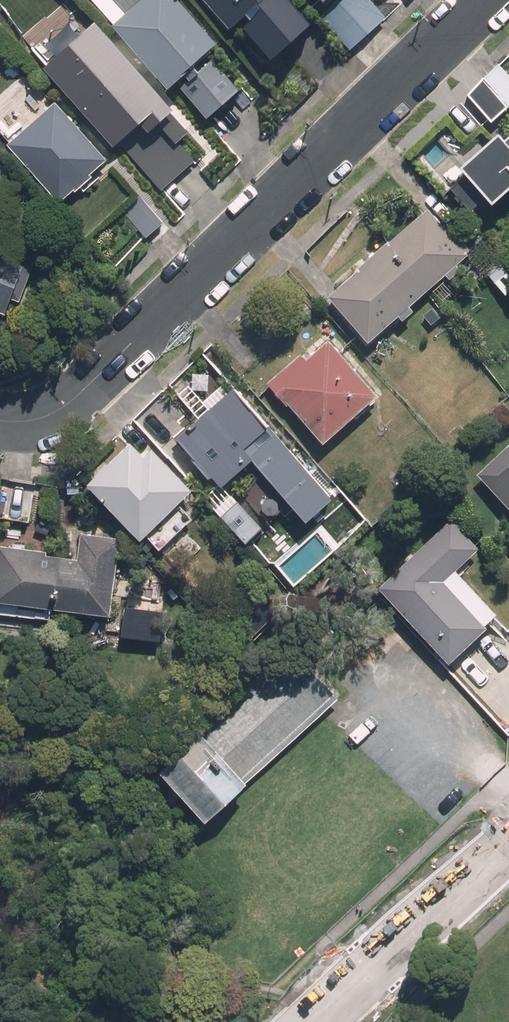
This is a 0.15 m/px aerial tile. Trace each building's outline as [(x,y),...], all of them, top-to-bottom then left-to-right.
[(221,42),(185,0),(96,0),(169,85),(182,74),(211,108),(240,83),(211,51),(221,42)] [(226,30),(240,18),(264,45),(304,10),(295,0),(199,0),(226,30)] [(348,49),(383,18),(367,0),(336,0),(319,16),(348,49)] [(176,107),(93,15),(42,61),(59,80),(56,82),(114,146),(139,123),(148,133),(176,107)] [(503,100),(508,95),(508,80),(496,66),(484,79),(503,100)] [(487,116),(503,100),(484,79),(466,94),(487,116)] [(51,103),(3,146),(55,205),(103,162),(51,103)] [(168,119),(131,149),(162,185),(198,155),(168,119)] [(462,159),(494,194),(508,180),(508,126),(504,121),(462,159)] [(141,240),(158,223),(134,199),(117,215),(141,240)] [(446,281),(456,272),(452,267),(471,250),(432,206),(389,245),(400,258),(398,259),(425,289),(426,290),(441,276),(446,281)] [(398,323),(409,314),(405,309),(426,290),(425,289),(398,259),(400,258),(389,245),(331,296),(370,340),(394,318),(398,323)] [(5,319),(27,260),(0,251),(0,317),(5,319)] [(496,264),(484,275),(494,284),(506,273),(496,264)] [(430,309),(419,318),(427,328),(439,319),(430,309)] [(268,382),(324,445),(379,396),(330,340),(307,359),(302,353),(268,382)] [(266,500),(304,466),(270,428),(267,430),(232,391),(177,439),(221,489),(238,474),(228,462),(244,449),(257,464),(244,475),(266,500)] [(84,485),(136,539),(187,491),(152,454),(159,448),(133,421),(116,437),(125,446),(84,485)] [(477,477),(508,512),(508,447),(477,477)] [(239,502),(223,516),(246,543),(262,529),(239,502)] [(451,519),(378,588),(449,664),(486,628),(444,583),(480,550),(451,519)] [(109,620),(119,539),(81,534),(77,562),(47,558),(48,553),(0,547),(0,607),(109,620)] [(199,735),(156,774),(200,821),(208,814),(216,822),(246,794),(240,787),(336,699),(287,646),(195,731),(199,735)]
